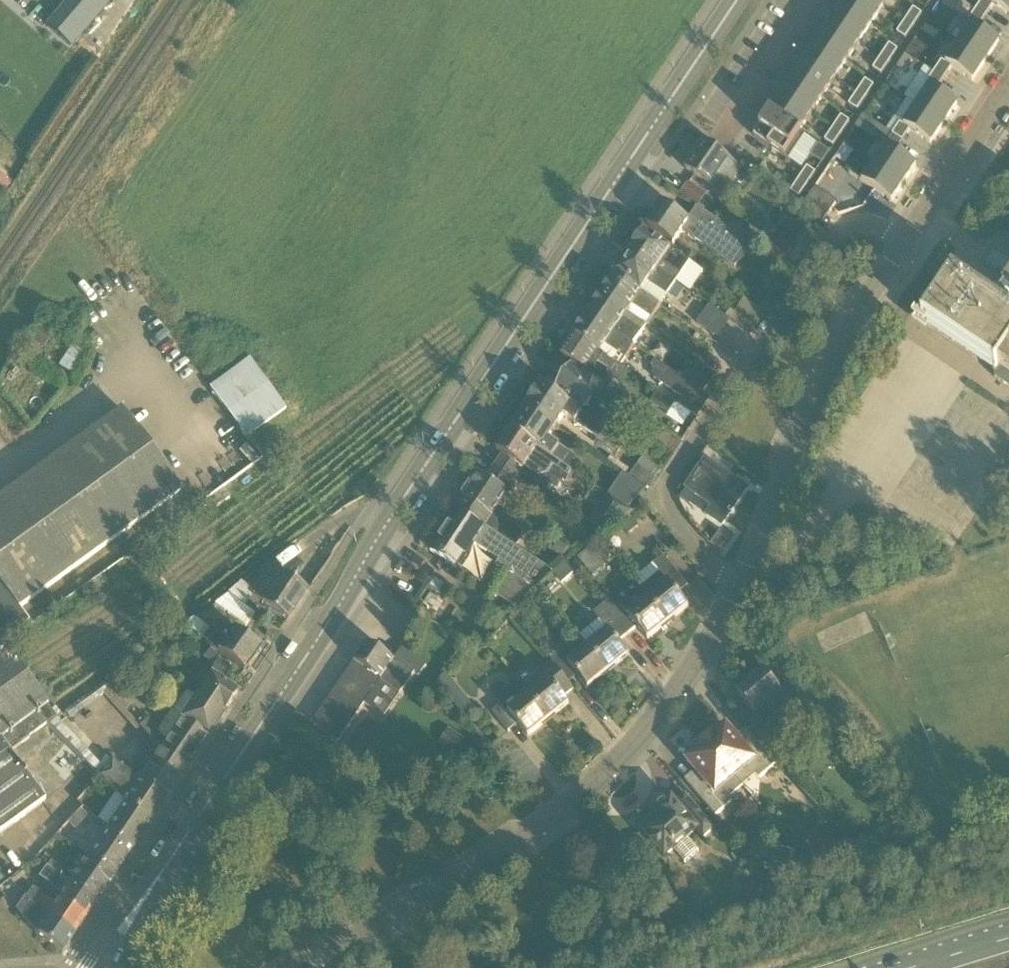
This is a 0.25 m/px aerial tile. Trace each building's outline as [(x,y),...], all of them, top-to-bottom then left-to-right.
[(81,36),(112,0),(70,0),(56,15),(81,36)] [(874,0),(847,0),(844,5),(845,6),(872,25),(884,7),(874,0)] [(994,6),(988,2),(985,0),(984,0),(977,11),(987,17),(994,6)] [(988,2),(994,6),(1008,16),(1008,0),(990,0),(988,2)] [(845,6),(844,5),(832,23),(855,39),(860,42),(872,25),(845,6)] [(906,21),(914,27),(922,14),(914,9),(906,21)] [(979,29),(987,17),(977,11),(969,22),(973,25),(979,29)] [(898,34),(906,39),(914,27),(906,21),(898,34)] [(860,42),(855,39),(832,23),(826,32),(820,41),(830,48),(848,60),(860,42)] [(960,45),(986,62),(1000,42),(979,29),(973,25),(960,45)] [(848,60),(830,48),(820,41),(808,59),(836,78),(848,60)] [(882,57),(890,63),(898,50),(890,45),(882,57)] [(986,62),(960,45),(947,65),(952,68),(973,82),(986,62)] [(874,69),(882,75),(890,63),(882,57),(874,69)] [(824,96),(836,78),(808,59),(796,77),(809,86),(824,96)] [(942,62),(935,73),(945,80),(952,68),(947,65),(942,62)] [(937,91),(945,80),(935,73),(927,84),(931,87),(937,91)] [(824,96),(809,86),(796,77),(784,95),(799,105),(812,114),(824,96)] [(866,98),(874,86),(866,81),(858,93),(866,98)] [(918,107),(945,125),(958,105),(937,91),(931,87),(918,107)] [(866,98),(858,93),(850,105),(858,111),(866,98)] [(812,114),(799,105),(784,95),(772,112),(772,113),(790,125),(800,132),(812,114)] [(905,127),(911,131),(931,145),(945,125),(918,107),(905,127)] [(772,113),(772,112),(771,112),(754,137),(789,160),(806,135),(800,132),(790,125),(772,113)] [(872,147),(880,153),(894,134),(865,113),(856,126),(877,141),(872,147)] [(850,122),(842,117),(834,129),(842,134),(850,122)] [(903,142),(911,131),(905,127),(901,124),(893,136),(903,142)] [(834,147),(842,134),(834,129),(826,141),(834,147)] [(712,188),(712,187),(723,195),(742,168),(731,161),(732,160),(705,141),(686,169),(712,188)] [(830,152),(819,144),(811,155),(822,163),(830,152)] [(896,152),(887,146),(875,164),(905,184),(917,166),(896,152)] [(905,184),(875,164),(862,182),(892,203),(905,184)] [(808,168),(800,180),(808,185),(816,173),(808,168)] [(800,180),(791,192),(800,198),(808,185),(800,180)] [(699,206),(706,196),(689,184),(682,194),(699,206)] [(816,188),(802,209),(823,223),(837,203),(816,188)] [(648,227),(664,238),(677,247),(685,234),(738,270),(754,246),(719,222),(718,228),(714,233),(707,229),(691,218),(689,221),(663,204),(648,227)] [(690,262),(661,242),(645,231),(631,252),(657,270),(676,283),(690,262)] [(786,233),(772,252),(792,266),(806,246),(786,233)] [(676,283),(657,270),(631,252),(615,275),(661,306),(667,296),(676,283)] [(647,326),(661,306),(615,275),(601,295),(602,294),(628,312),(628,313),(647,326)] [(923,322),(995,371),(994,372),(995,378),(1008,387),(1008,287),(997,306),(954,277),(923,322)] [(754,301),(764,308),(773,296),(763,289),(754,301)] [(634,346),(647,326),(628,313),(628,312),(602,294),(601,295),(588,315),(634,346)] [(731,321),(731,320),(752,334),(765,313),(745,299),(735,313),(731,310),(726,318),(731,321)] [(726,318),(714,309),(710,306),(698,324),(702,327),(718,338),(731,321),(726,318)] [(625,360),(634,346),(588,315),(574,335),(575,336),(619,366),(620,365),(625,360)] [(628,370),(620,365),(619,366),(575,336),(562,355),(578,366),(585,371),(590,364),(596,369),(599,363),(610,370),(608,373),(620,382),(628,370)] [(72,373),(85,353),(73,344),(59,365),(72,373)] [(248,359),(209,388),(246,438),(285,409),(248,359)] [(692,385),(675,374),(656,361),(652,366),(655,380),(683,399),(692,385)] [(617,397),(589,378),(573,367),(565,378),(561,378),(557,384),(559,388),(557,390),(573,402),(585,410),(593,398),(611,410),(617,415),(634,426),(642,414),(639,412),(617,397)] [(705,392),(710,384),(698,376),(693,384),(705,392)] [(606,428),(593,419),(542,385),(526,408),(556,428),(558,425),(564,415),(586,430),(599,439),(606,428)] [(668,415),(675,405),(666,399),(659,409),(668,415)] [(554,429),(556,428),(526,408),(511,431),(538,448),(563,465),(570,454),(548,439),(554,429)] [(181,492),(121,410),(61,453),(0,498),(0,648),(4,645),(2,643),(29,624),(18,609),(120,535),(181,492)] [(572,471),(563,465),(538,448),(511,431),(497,452),(504,456),(495,468),(516,482),(524,470),(536,478),(546,475),(551,468),(567,478),(572,471)] [(643,456),(632,475),(650,487),(662,467),(643,456)] [(733,510),(748,490),(706,461),(687,489),(713,507),(707,516),(723,526),(731,514),(733,515),(735,512),(733,510)] [(622,474),(607,496),(627,510),(646,490),(622,474)] [(509,493),(488,479),(482,475),(459,509),(459,510),(486,528),(488,526),(518,546),(524,536),(507,526),(510,521),(497,511),(509,493)] [(627,510),(607,496),(591,520),(605,532),(632,514),(627,510)] [(517,547),(518,546),(488,526),(486,528),(459,510),(431,552),(448,563),(459,570),(477,545),(502,562),(498,567),(510,576),(497,596),(520,611),(553,572),(517,547)] [(622,527),(629,535),(639,527),(633,519),(622,527)] [(564,557),(569,548),(558,542),(553,552),(564,557)] [(636,581),(669,623),(689,607),(679,594),(688,586),(664,557),(654,565),(654,564),(634,580),(635,581),(636,581)] [(574,573),(566,564),(554,574),(562,584),(574,573)] [(273,585),(259,576),(249,591),(237,583),(229,595),(245,605),(251,596),(288,621),(308,591),(281,573),(273,585)] [(648,640),(669,623),(636,581),(635,581),(606,605),(629,634),(638,628),(648,640)] [(619,643),(629,634),(606,605),(595,613),(600,621),(582,636),(589,647),(590,646),(610,671),(629,655),(619,643)] [(185,626),(203,641),(212,650),(227,661),(243,672),(260,650),(243,638),(234,631),(226,642),(194,619),(185,626)] [(427,666),(419,660),(402,649),(395,660),(369,643),(363,651),(363,652),(313,725),(339,743),(365,705),(385,718),(402,695),(416,675),(419,677),(427,666)] [(9,752),(10,753),(21,744),(20,744),(46,725),(56,718),(4,645),(0,648),(0,759),(9,752)] [(143,662),(157,672),(160,668),(184,686),(188,681),(182,677),(187,671),(155,646),(143,662)] [(589,688),(610,671),(590,646),(589,647),(569,663),(563,656),(553,663),(569,683),(578,676),(589,688)] [(222,680),(231,668),(220,660),(211,673),(222,680)] [(569,683),(553,663),(524,687),(550,720),(570,704),(564,698),(574,690),(569,683)] [(796,708),(784,693),(763,669),(737,691),(757,715),(749,722),(767,742),(777,734),(772,729),(796,708)] [(476,711),(463,694),(448,675),(438,682),(453,702),(466,719),(476,711)] [(237,695),(221,684),(211,677),(196,699),(195,700),(222,717),(237,695)] [(550,720),(524,687),(523,688),(519,682),(497,700),(501,706),(493,713),(509,732),(519,725),(529,737),(550,720)] [(109,691),(105,695),(137,731),(140,727),(141,727),(131,716),(109,691)] [(195,700),(196,699),(186,692),(173,712),(182,718),(181,720),(182,721),(181,722),(207,739),(222,717),(195,700)] [(110,760),(109,760),(103,769),(74,738),(56,718),(46,725),(59,738),(67,746),(98,777),(124,804),(151,822),(188,768),(161,750),(151,738),(150,739),(128,772),(110,760)] [(182,721),(181,720),(167,741),(148,720),(141,727),(140,727),(150,739),(151,738),(161,750),(188,768),(207,739),(181,722),(182,721)] [(756,775),(760,779),(777,765),(746,729),(736,738),(727,728),(718,736),(715,733),(705,741),(736,778),(743,787),(756,775)] [(449,729),(440,744),(455,754),(465,738),(449,729)] [(730,798),(743,787),(736,778),(705,741),(694,750),(697,753),(688,762),(696,771),(686,781),(716,817),(733,802),(730,798)] [(10,753),(9,752),(0,759),(0,835),(45,802),(10,753)] [(689,838),(696,831),(703,839),(716,828),(686,794),(675,804),(673,802),(672,803),(669,801),(666,800),(663,801),(661,802),(659,804),(658,808),(658,811),(660,813),(659,814),(660,815),(644,829),(649,836),(667,857),(675,850),(687,863),(701,851),(689,838)] [(133,849),(151,822),(124,804),(105,831),(133,849)] [(23,866),(55,830),(46,822),(14,857),(23,866)] [(819,832),(817,840),(822,846),(830,846),(839,839),(839,832),(834,827),(827,827),(819,832)] [(115,875),(133,849),(105,831),(88,857),(115,875)] [(88,857),(77,849),(63,871),(51,861),(47,866),(46,866),(56,875),(97,902),(115,875),(88,857)] [(85,919),(97,902),(56,875),(46,866),(39,876),(49,884),(48,885),(63,895),(58,901),(85,919)] [(34,888),(26,898),(28,900),(28,899),(34,907),(74,936),(85,919),(58,901),(54,907),(40,897),(42,894),(34,888)] [(28,899),(28,900),(26,898),(25,897),(16,910),(36,934),(35,934),(63,953),(74,936),(34,907),(28,899)]
